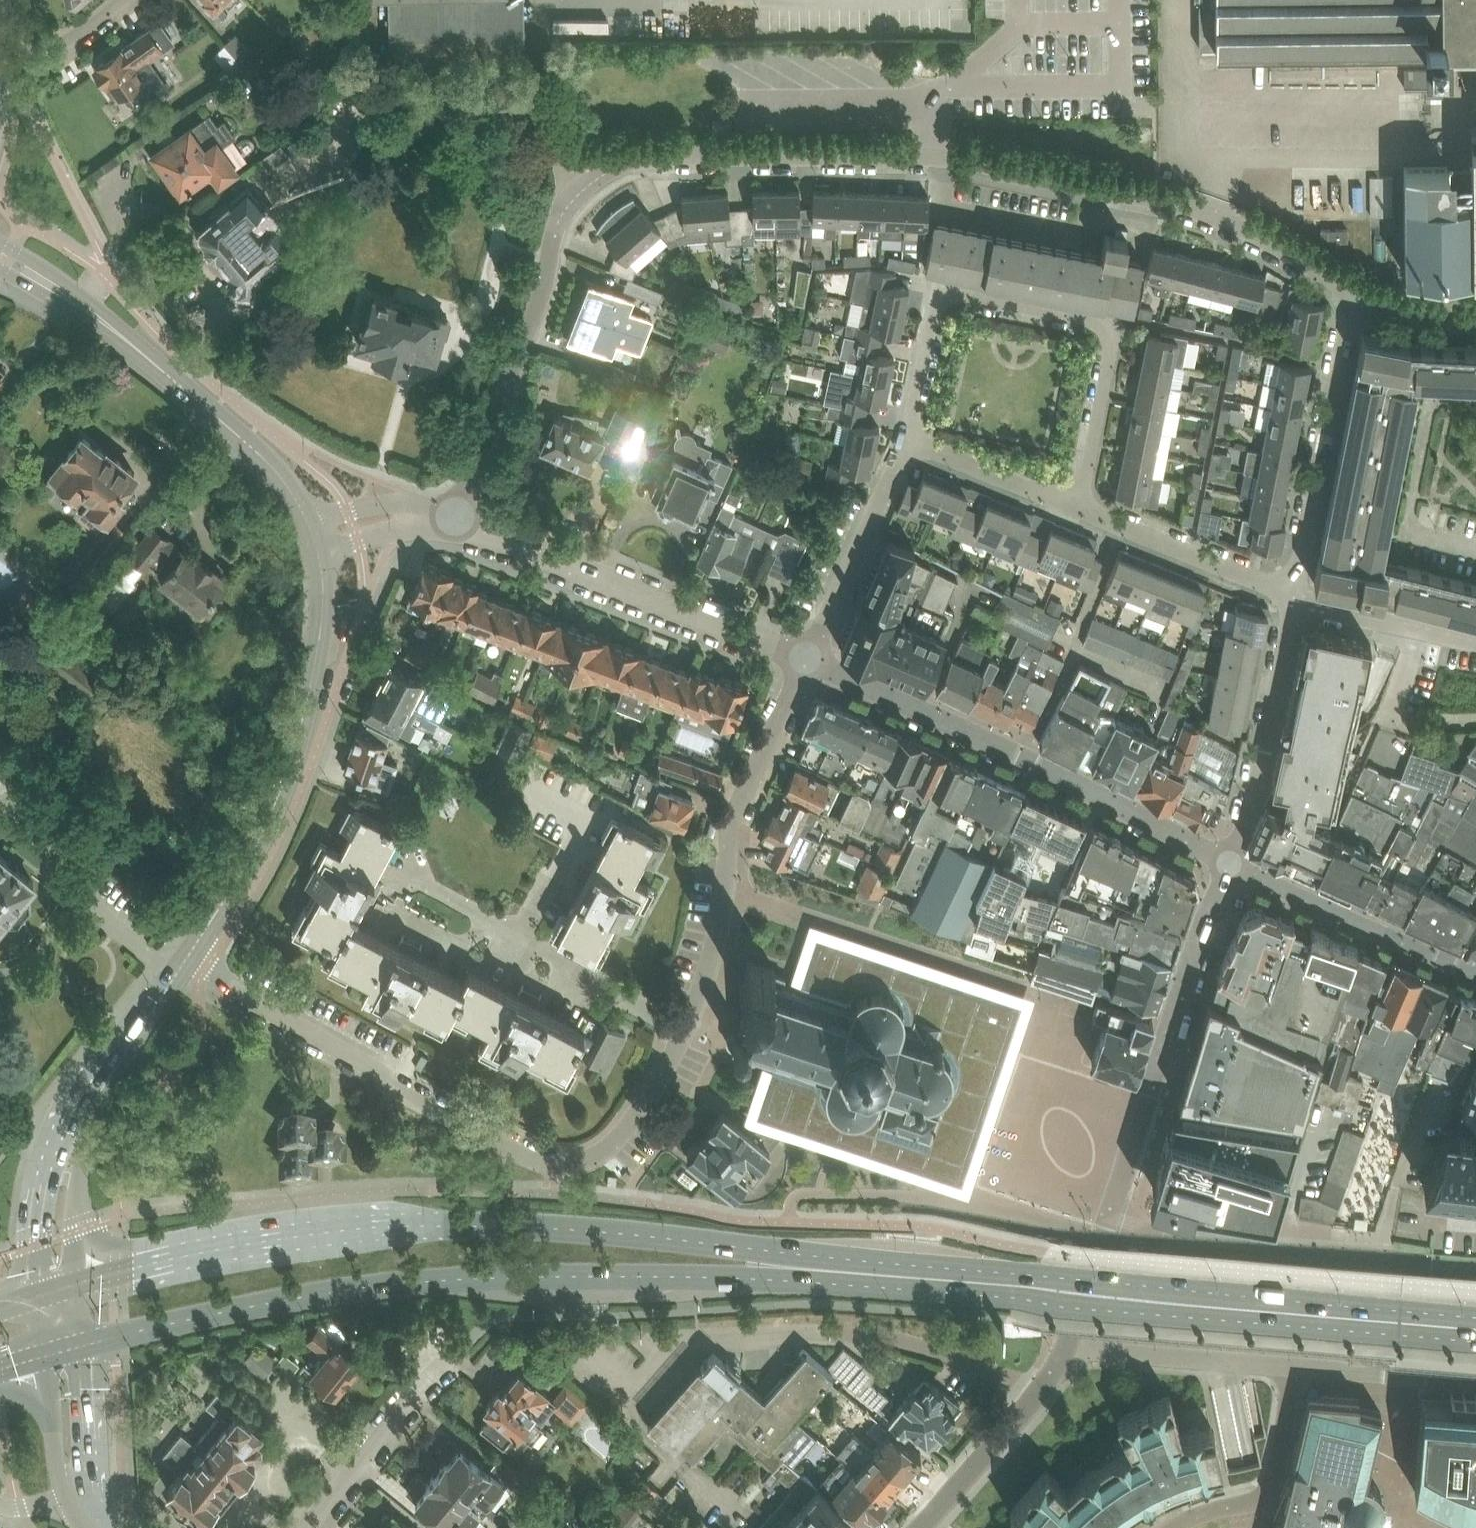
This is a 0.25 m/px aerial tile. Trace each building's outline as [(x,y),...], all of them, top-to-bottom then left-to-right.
[(204,0),(214,10),(215,10),(223,18),(229,13),(220,5),(224,1),(229,6),(236,0),(205,0),(204,0)] [(345,12),(380,55),(378,0),(360,0),(345,12)] [(968,0),(846,0),(846,29),(969,26),(968,0)] [(1200,49),(1424,46),(1424,51),(1444,51),(1444,45),(1475,45),(1475,0),(1200,0),(1200,49)] [(116,91),(120,96),(135,86),(148,104),(169,89),(148,61),(173,42),(159,22),(157,23),(134,40),(95,68),(113,93),(116,91)] [(236,34),(226,43),(246,65),(256,56),(236,34)] [(252,60),(266,81),(283,70),(272,55),(268,49),(252,60)] [(1424,95),(1443,95),(1443,85),(1434,85),(1433,69),(1405,70),(1405,88),(1424,87),(1424,95)] [(167,145),(155,153),(172,177),(171,182),(174,187),(179,188),(181,190),(204,174),(205,175),(206,177),(207,178),(208,179),(210,180),(212,180),(213,180),(215,180),(217,179),(218,178),(219,180),(235,169),(219,146),(235,135),(224,120),(218,125),(210,114),(177,137),(174,131),(162,139),(167,145)] [(263,157),(271,168),(290,155),(282,143),(263,157)] [(1474,146),(1473,167),(1405,167),(1406,274),(1475,274),(1475,146),(1474,146)] [(256,275),(257,276),(259,275),(260,275),(261,275),(262,274),(264,273),(264,272),(265,270),(265,269),(265,268),(296,241),(282,221),(279,215),(275,209),(271,206),(266,204),(249,185),(219,210),(200,227),(200,233),(205,239),(204,245),(209,252),(216,253),(231,271),(228,274),(231,278),(231,279),(231,280),(231,281),(231,283),(232,284),(233,284),(234,285),(235,285),(236,285),(237,285),(237,289),(254,291),(255,277),(256,275)] [(777,235),(776,191),(753,191),(753,208),(742,208),(743,243),(755,243),(755,235),(777,235)] [(800,191),(776,191),(777,235),(799,235),(799,233),(813,232),(814,221),(813,221),(813,207),(800,207),(800,191)] [(836,222),(837,192),(814,191),(813,207),(813,221),(814,221),(826,222),(826,235),(836,236),(837,222),(836,222)] [(859,223),(860,193),(837,192),(836,222),(837,222),(859,223)] [(729,193),(705,195),(709,239),(728,237),(728,243),(743,243),(742,208),(730,209),(729,193)] [(882,224),(883,194),(860,193),(859,223),(858,235),(881,236),(882,224)] [(904,225),(906,195),(883,194),(882,224),(881,236),(904,237),(904,225)] [(709,239),(705,195),(682,197),(683,207),(667,213),(679,241),(709,239)] [(929,196),(906,195),(904,225),(904,237),(926,238),(928,226),(929,196)] [(616,207),(612,211),(644,246),(652,255),(667,241),(669,246),(679,241),(667,213),(652,220),(633,198),(634,198),(633,197),(629,199),(624,201),(620,204),(616,207)] [(629,260),(644,246),(612,211),(604,219),(596,230),(597,230),(598,230),(617,251),(609,269),(633,279),(637,269),(629,260)] [(1102,254),(1082,250),(935,221),(934,228),(929,254),(926,268),(945,272),(946,264),(956,266),(955,274),(974,278),(975,270),(986,272),(984,280),(1004,284),(1005,276),(1015,278),(1014,286),(1033,289),(1035,282),(1045,284),(1043,291),(1063,295),(1064,288),(1074,290),(1073,297),(1134,309),(1144,263),(1124,259),(1128,239),(1106,234),(1102,254)] [(1322,229),(1322,241),(1349,241),(1348,229),(1322,229)] [(1169,282),(1177,253),(1154,247),(1145,281),(1156,284),(1154,292),(1166,295),(1169,282)] [(1191,288),(1199,259),(1177,253),(1169,282),(1191,288)] [(858,264),(857,255),(844,256),(845,265),(858,264)] [(871,255),(857,255),(858,264),(871,263),(871,255)] [(825,257),(812,258),(813,267),(826,266),(825,257)] [(901,269),(903,260),(902,260),(892,258),(890,257),(888,266),(901,269)] [(1214,293),(1221,264),(1199,259),(1191,288),(1214,293)] [(916,263),(903,260),(901,269),(914,272),(916,263)] [(1236,299),(1243,270),(1221,264),(1214,293),(1236,299)] [(871,269),(868,281),(866,291),(877,293),(875,305),(874,305),(874,306),(904,312),(909,289),(893,286),(896,274),(871,269)] [(1266,276),(1243,270),(1236,299),(1258,305),(1264,285),(1266,276)] [(705,300),(699,287),(677,280),(675,281),(685,293),(694,296),(705,300)] [(631,311),(635,300),(586,281),(586,282),(588,283),(578,310),(580,311),(648,338),(654,320),(631,311)] [(685,293),(675,281),(664,292),(683,299),(685,293)] [(648,285),(644,297),(659,303),(664,292),(648,285)] [(1264,285),(1258,305),(1256,315),(1264,317),(1265,315),(1275,318),(1282,290),(1264,285)] [(726,309),(724,296),(699,287),(705,300),(726,309)] [(1293,299),(1289,322),(1319,328),(1323,304),(1309,302),(1310,294),(1301,292),(1301,289),(1291,287),(1288,298),(1293,299)] [(749,307),(747,306),(724,296),(726,309),(746,316),(749,307)] [(372,304),(366,302),(361,317),(368,319),(366,325),(363,324),(358,343),(375,348),(373,355),(376,362),(382,363),(389,359),(406,364),(407,358),(408,359),(410,352),(441,361),(453,318),(433,313),(432,318),(408,312),(410,307),(374,297),(372,304)] [(899,335),(904,312),(874,306),(874,305),(864,303),(859,325),(848,323),(845,335),(856,338),(881,343),(883,332),(899,335)] [(1153,309),(1140,307),(1138,316),(1151,319),(1153,309)] [(648,338),(580,311),(578,310),(567,337),(565,336),(564,337),(613,356),(618,343),(642,352),(648,338)] [(1182,325),(1184,316),(1171,313),(1169,322),(1182,325)] [(1259,337),(1264,317),(1256,315),(1251,334),(1259,337)] [(1197,318),(1184,316),(1182,325),(1195,327),(1197,318)] [(1227,333),(1229,325),(1216,322),(1214,331),(1227,333)] [(1314,351),(1319,328),(1289,322),(1284,344),(1295,347),(1314,351)] [(713,323),(704,342),(724,351),(733,332),(713,323)] [(806,325),(804,334),(819,337),(821,328),(806,325)] [(1242,327),(1229,325),(1227,333),(1240,336),(1242,327)] [(1183,366),(1188,338),(1188,337),(1161,332),(1160,337),(1148,335),(1147,338),(1143,337),(1141,348),(1145,349),(1143,358),(1183,366)] [(845,335),(840,356),(847,358),(844,371),(889,381),(894,358),(878,355),(881,343),(856,338),(845,335)] [(1315,583),(1329,586),(1360,592),(1365,593),(1381,596),(1382,596),(1382,595),(1394,598),(1394,599),(1456,614),(1475,620),(1475,584),(1402,565),(1382,560),(1396,490),(1417,387),(1418,380),(1442,381),(1475,382),(1475,347),(1469,347),(1410,344),(1379,338),(1364,335),(1358,364),(1356,375),(1321,550),(1324,551),(1323,556),(1320,556),(1315,583)] [(1228,345),(1219,343),(1216,356),(1225,358),(1228,345)] [(1251,350),(1242,348),(1234,346),(1228,375),(1237,377),(1240,363),(1248,365),(1251,350)] [(1186,367),(1183,366),(1143,358),(1139,381),(1181,389),(1186,367)] [(1281,362),(1281,363),(1268,360),(1264,382),(1306,391),(1311,368),(1281,362)] [(833,369),(826,403),(841,407),(866,412),(869,401),(884,404),(889,381),(844,371),(833,369)] [(1235,389),(1237,377),(1228,375),(1225,387),(1235,389)] [(1220,383),(1211,381),(1196,378),(1194,390),(1209,393),(1209,395),(1218,396),(1220,383)] [(1177,411),(1181,389),(1139,381),(1135,403),(1164,409),(1177,411)] [(1302,413),(1306,391),(1276,385),(1264,382),(1260,402),(1259,405),(1302,413)] [(1215,409),(1218,396),(1209,395),(1206,407),(1215,409)] [(1160,431),(1164,409),(1135,403),(1130,426),(1160,431)] [(617,460),(640,415),(620,404),(610,425),(598,421),(599,420),(599,418),(574,413),(573,415),(574,415),(570,424),(554,417),(541,448),(590,469),(599,452),(617,460)] [(1297,435),(1302,413),(1259,405),(1255,426),(1268,428),(1267,430),(1297,435)] [(1222,406),(1219,420),(1229,422),(1232,407),(1222,406)] [(840,420),(836,441),(845,443),(845,444),(875,450),(880,427),(864,424),(866,412),(841,407),(839,418),(839,420),(840,420)] [(1227,434),(1229,422),(1219,420),(1217,432),(1227,434)] [(1156,454),(1160,431),(1130,426),(1126,448),(1156,454)] [(1203,426),(1200,439),(1209,441),(1211,428),(1203,426)] [(1293,458),(1297,435),(1267,430),(1263,450),(1263,452),(1293,458)] [(786,433),(782,462),(795,464),(799,435),(786,433)] [(656,480),(650,494),(657,497),(656,499),(658,499),(660,505),(669,509),(674,507),(694,516),(704,492),(716,497),(730,464),(707,454),(705,458),(699,456),(703,447),(693,443),(693,441),(693,439),(692,438),(691,436),(689,435),(688,434),(686,434),(684,434),(682,434),(681,435),(679,435),(678,436),(677,438),(676,439),(675,441),(675,443),(675,444),(676,446),(677,448),(678,449),(671,464),(666,466),(664,471),(667,476),(663,483),(656,480)] [(59,465),(46,481),(55,488),(61,480),(77,493),(82,487),(96,498),(91,504),(83,514),(99,527),(107,517),(116,506),(122,499),(117,494),(134,472),(116,458),(114,460),(105,453),(105,454),(82,436),(59,465)] [(1206,454),(1209,441),(1200,439),(1197,452),(1206,454)] [(870,473),(875,450),(845,444),(840,466),(829,464),(827,476),(851,482),(854,470),(870,473)] [(1288,480),(1293,458),(1263,452),(1263,450),(1249,447),(1244,471),(1259,473),(1259,474),(1288,480)] [(1151,476),(1156,454),(1126,448),(1121,470),(1151,476)] [(1213,450),(1210,465),(1220,467),(1223,452),(1213,450)] [(1217,478),(1220,467),(1210,465),(1208,476),(1217,478)] [(1163,479),(1151,476),(1121,470),(1121,472),(1117,472),(1115,483),(1119,484),(1117,493),(1146,499),(1145,504),(1158,507),(1163,479)] [(932,514),(946,479),(926,471),(919,487),(908,482),(898,510),(910,515),(914,506),(932,514)] [(1194,471),(1191,484),(1200,486),(1202,473),(1194,471)] [(1284,503),(1288,480),(1259,474),(1254,497),(1284,503)] [(970,488),(946,479),(932,514),(954,523),(951,531),(962,536),(972,508),(963,505),(970,488)] [(1195,513),(1197,499),(1200,486),(1191,484),(1186,511),(1195,513)] [(1204,496),(1202,509),(1210,511),(1211,511),(1213,498),(1204,496)] [(972,508),(962,535),(994,548),(1011,505),(990,497),(983,512),(972,508)] [(1280,524),(1284,503),(1254,497),(1250,519),(1280,525),(1280,524)] [(994,548),(993,550),(1014,558),(1014,557),(1026,562),(1037,534),(1028,531),(1034,514),(1011,505),(994,548)] [(722,507),(699,561),(736,577),(746,555),(745,555),(753,537),(741,532),(746,520),(732,515),(734,512),(722,507)] [(1218,539),(1223,513),(1211,511),(1210,511),(1202,509),(1197,531),(1218,539)] [(1195,513),(1186,511),(1184,511),(1181,522),(1193,525),(1195,513)] [(128,530),(114,519),(90,550),(103,561),(128,530)] [(1286,526),(1280,524),(1280,525),(1250,519),(1250,520),(1256,521),(1251,543),(1281,549),(1286,526)] [(1061,566),(1075,531),(1053,522),(1047,538),(1037,534),(1026,562),(1057,574),(1061,566)] [(154,528),(120,571),(132,581),(147,562),(162,574),(159,577),(161,578),(160,579),(200,611),(201,610),(204,612),(208,612),(215,602),(215,598),(212,596),(225,578),(187,549),(184,552),(154,528)] [(1097,540),(1075,531),(1061,566),(1082,574),(1078,583),(1091,588),(1102,561),(1091,556),(1097,540)] [(787,532),(780,548),(800,557),(798,562),(799,562),(809,540),(808,540),(806,544),(803,542),(804,539),(787,532)] [(969,579),(887,543),(841,650),(923,685),(955,613),(969,579)] [(1128,593),(1143,559),(1121,550),(1107,584),(1128,593)] [(1150,602),(1164,567),(1143,559),(1128,593),(1150,602)] [(415,583),(411,593),(412,594),(411,598),(425,603),(421,612),(436,617),(437,614),(436,614),(452,574),(438,568),(439,567),(429,563),(428,564),(424,563),(416,583),(415,583)] [(1171,610),(1185,576),(1164,567),(1150,602),(1146,612),(1167,621),(1171,611),(1171,610)] [(453,574),(452,574),(436,614),(437,614),(465,624),(477,592),(478,588),(465,582),(465,581),(454,577),(454,578),(452,577),(453,574)] [(1207,585),(1185,576),(1171,610),(1171,611),(1192,619),(1193,620),(1197,609),(1207,585)] [(1013,593),(1035,602),(1039,592),(1018,582),(1013,593)] [(7,611),(39,637),(58,614),(26,588),(7,611)] [(1047,646),(1060,616),(1004,591),(994,612),(1006,618),(1003,625),(1030,637),(1047,646)] [(477,592),(465,624),(489,634),(502,601),(477,592)] [(515,644),(528,611),(502,601),(489,634),(515,644)] [(1227,630),(1263,637),(1269,608),(1239,602),(1233,631),(1227,630)] [(1006,618),(994,612),(976,604),(972,613),(1002,627),(1003,625),(1006,618)] [(1204,612),(1197,609),(1193,620),(1192,619),(1191,621),(1199,624),(1204,612)] [(528,611),(515,644),(542,654),(555,621),(542,616),(543,615),(532,611),(532,612),(529,611),(528,611)] [(1105,652),(1115,626),(1093,618),(1083,644),(1105,652)] [(542,654),(541,658),(568,668),(583,631),(581,631),(581,629),(570,625),(570,626),(555,621),(542,654)] [(1193,637),(1199,624),(1191,621),(1185,633),(1193,637)] [(1136,635),(1115,626),(1105,652),(1125,660),(1130,648),(1136,635)] [(1304,629),(1267,803),(1249,845),(1248,846),(1313,875),(1333,831),(1330,830),(1351,733),(1357,706),(1370,643),(1304,629)] [(1259,660),(1263,637),(1227,630),(1222,653),(1259,660)] [(46,665),(102,711),(124,684),(67,638),(64,641),(51,631),(34,652),(47,663),(46,665)] [(596,679),(598,675),(610,642),(597,637),(597,635),(589,632),(588,634),(583,631),(568,668),(596,679)] [(1019,657),(1027,643),(1029,638),(1019,634),(1010,653),(1019,657)] [(954,654),(937,689),(952,697),(967,705),(990,655),(992,651),(964,638),(956,655),(954,654)] [(625,685),(638,653),(638,652),(635,651),(636,650),(625,646),(625,647),(610,642),(598,675),(625,685)] [(1030,676),(1043,651),(1027,643),(1019,657),(1006,684),(1007,685),(989,715),(1007,724),(1010,718),(1008,717),(1030,676)] [(414,663),(421,650),(411,645),(404,658),(414,663)] [(1141,652),(1130,648),(1125,660),(1136,664),(1141,652)] [(1170,648),(1160,674),(1170,678),(1177,659),(1180,652),(1170,648)] [(429,654),(421,650),(414,663),(422,667),(429,654)] [(1010,718),(1029,728),(1063,661),(1043,651),(1030,676),(1008,717),(1010,718)] [(625,685),(618,703),(644,713),(650,695),(663,663),(638,653),(625,685)] [(1255,682),(1259,660),(1222,653),(1218,675),(1255,682)] [(1186,654),(1181,666),(1189,670),(1194,657),(1186,654)] [(1007,685),(1006,684),(991,677),(1000,660),(990,655),(967,705),(989,715),(1007,685)] [(678,705),(679,702),(690,673),(663,663),(650,695),(678,705)] [(379,687),(377,690),(440,723),(442,724),(442,722),(430,716),(441,695),(443,696),(445,693),(424,682),(408,674),(391,665),(384,678),(381,679),(378,684),(379,687)] [(1078,759),(1094,767),(1117,720),(1114,716),(1127,689),(1080,665),(1042,739),(1041,739),(1039,743),(1076,763),(1078,759)] [(1181,666),(1176,679),(1184,682),(1189,670),(1181,666)] [(473,676),(475,672),(466,668),(458,685),(467,689),(473,676)] [(473,676),(467,689),(476,694),(494,702),(504,674),(503,673),(496,670),(493,675),(479,669),(477,673),(475,672),(473,676)] [(679,702),(678,705),(704,715),(718,679),(715,679),(716,677),(706,674),(705,675),(692,670),(691,670),(690,673),(679,702)] [(1250,704),(1255,682),(1218,675),(1214,696),(1250,704)] [(718,679),(704,715),(732,726),(736,718),(737,718),(741,707),(740,707),(747,687),(745,686),(746,684),(734,680),(734,682),(719,676),(718,679)] [(366,712),(364,714),(384,724),(411,738),(417,726),(421,725),(435,732),(440,723),(377,690),(371,701),(368,703),(365,709),(366,712)] [(1170,693),(1165,705),(1170,707),(1173,709),(1179,696),(1170,693)] [(816,695),(809,709),(812,711),(800,736),(809,740),(799,760),(817,769),(845,708),(816,695)] [(1245,728),(1250,704),(1214,696),(1209,721),(1245,728)] [(519,714),(525,701),(515,697),(509,710),(519,714)] [(534,705),(525,701),(519,714),(528,718),(534,705)] [(1170,707),(1166,715),(1183,723),(1185,716),(1186,714),(1173,709),(1170,707)] [(539,708),(534,721),(545,725),(550,713),(539,708)] [(845,777),(870,720),(845,708),(817,769),(843,781),(845,777)] [(1154,748),(1135,787),(1143,791),(1143,793),(1172,807),(1184,776),(1200,731),(1203,722),(1185,716),(1183,723),(1176,744),(1174,743),(1172,743),(1169,743),(1167,744),(1165,745),(1163,746),(1161,747),(1159,748),(1158,748),(1156,748),(1154,748)] [(356,733),(343,770),(373,780),(372,784),(387,789),(396,763),(381,758),(389,735),(375,727),(361,719),(356,733)] [(513,720),(499,750),(523,762),(531,729),(513,720)] [(575,737),(580,723),(570,720),(565,733),(575,737)] [(884,764),(898,732),(870,720),(845,777),(863,786),(866,781),(874,785),(884,764)] [(1117,720),(1094,767),(1093,768),(1134,788),(1158,740),(1117,720)] [(589,727),(580,723),(575,737),(584,741),(589,727)] [(1239,752),(1200,731),(1184,776),(1172,807),(1204,823),(1216,798),(1227,803),(1243,739),(1242,739),(1239,752)] [(534,732),(527,749),(542,755),(549,738),(534,732)] [(893,804),(921,743),(898,732),(884,764),(888,766),(874,795),(893,804)] [(1460,770),(1410,754),(1408,759),(1401,778),(1401,780),(1404,781),(1405,778),(1409,779),(1420,783),(1430,787),(1436,789),(1451,793),(1470,799),(1475,788),(1475,739),(1460,770)] [(628,757),(633,743),(623,740),(618,753),(628,757)] [(642,746),(633,743),(628,757),(637,760),(642,746)] [(924,802),(946,754),(921,743),(893,804),(886,823),(904,831),(904,830),(906,831),(920,800),(924,802)] [(661,753),(656,767),(696,780),(701,766),(661,753)] [(918,835),(898,877),(921,888),(977,768),(946,754),(924,802),(911,832),(918,835)] [(1361,896),(1362,896),(1388,844),(1420,783),(1409,779),(1405,778),(1404,781),(1401,780),(1401,778),(1391,774),(1365,762),(1334,830),(1315,875),(1317,875),(1316,878),(1339,888),(1343,879),(1352,883),(1348,890),(1352,892),(1353,890),(1360,893),(1359,895),(1361,896)] [(977,768),(921,888),(910,912),(969,937),(975,917),(981,899),(976,898),(994,859),(1007,829),(1025,790),(977,768)] [(785,792),(790,794),(818,808),(819,806),(828,810),(840,785),(829,780),(827,784),(796,769),(785,792)] [(638,791),(634,804),(646,810),(646,811),(685,825),(686,822),(690,821),(691,816),(689,813),(691,810),(690,810),(693,802),(663,791),(666,781),(641,772),(635,790),(638,791)] [(1392,876),(1420,823),(1412,819),(1430,787),(1420,783),(1388,844),(1362,896),(1361,896),(1360,898),(1377,906),(1392,876)] [(886,823),(893,804),(874,795),(854,786),(841,816),(855,823),(854,825),(880,837),(880,835),(891,840),(892,837),(899,840),(904,831),(886,823)] [(1470,799),(1443,845),(1436,858),(1430,871),(1425,881),(1425,880),(1403,918),(1460,943),(1475,911),(1475,788),(1470,799)] [(1025,790),(1007,829),(1067,856),(1085,819),(1085,818),(1063,807),(1061,813),(1043,805),(1046,799),(1025,789),(1025,790)] [(1436,858),(1443,845),(1470,799),(1451,793),(1436,789),(1420,823),(1392,876),(1377,906),(1403,918),(1425,880),(1425,881),(1430,871),(1436,858)] [(811,822),(818,808),(790,794),(779,817),(778,818),(819,836),(823,828),(811,822)] [(321,888),(301,926),(336,945),(349,920),(350,921),(363,897),(373,903),(373,902),(371,900),(380,883),(384,885),(384,884),(373,878),(398,830),(361,811),(355,808),(345,828),(351,831),(341,850),(327,843),(307,881),(321,888)] [(773,815),(763,836),(774,841),(766,857),(786,866),(789,862),(791,863),(791,862),(808,870),(823,838),(819,836),(778,818),(779,817),(773,815)] [(660,842),(618,820),(592,870),(585,866),(586,864),(585,864),(575,882),(576,882),(577,881),(584,884),(558,934),(594,953),(614,915),(628,922),(648,885),(634,878),(644,858),(650,861),(660,842)] [(1101,886),(1123,838),(1122,837),(1119,835),(1117,835),(1094,823),(1067,888),(1079,893),(1091,865),(1094,867),(1092,869),(1095,870),(1090,882),(1101,886)] [(1128,880),(1139,847),(1123,838),(1101,886),(1098,893),(1112,898),(1120,878),(1128,880)] [(874,860),(893,869),(902,850),(882,841),(874,860)] [(1195,877),(1139,847),(1128,880),(1120,878),(1112,898),(1112,899),(1185,923),(1198,883),(1195,877)] [(6,920),(12,924),(20,924),(32,910),(30,901),(25,896),(35,883),(0,855),(0,927),(6,920)] [(981,899),(975,917),(991,923),(1010,930),(1042,940),(1049,922),(1048,922),(1057,899),(1019,889),(1025,873),(994,859),(976,898),(981,899)] [(880,897),(891,873),(869,863),(859,887),(880,897)] [(1049,922),(1042,940),(1049,942),(1051,938),(1063,941),(1067,927),(1111,941),(1125,945),(1172,960),(1181,934),(1149,924),(1130,917),(1131,913),(1119,908),(1119,906),(1108,902),(1107,903),(1079,893),(1067,888),(1062,886),(1057,899),(1048,922),(1049,922)] [(1320,1053),(1326,1035),(1327,1032),(1358,948),(1312,928),(1310,934),(1292,928),(1294,922),(1294,921),(1278,915),(1277,915),(1264,910),(1260,908),(1256,908),(1253,908),(1249,909),(1246,911),(1244,914),(1243,918),(1243,919),(1237,931),(1228,952),(1222,965),(1221,967),(1219,973),(1218,973),(1217,975),(1218,976),(1211,998),(1209,998),(1203,1017),(1203,1018),(1193,1054),(1192,1054),(1187,1071),(1188,1071),(1182,1088),(1179,1098),(1181,1099),(1176,1114),(1174,1114),(1150,1196),(1191,1208),(1193,1199),(1202,1200),(1266,1211),(1274,1212),(1279,1197),(1288,1166),(1298,1134),(1296,1133),(1301,1118),(1302,1118),(1310,1092),(1309,1092),(1318,1064),(1321,1053),(1320,1053)] [(1460,943),(1475,951),(1475,911),(1460,943)] [(349,920),(336,945),(330,957),(369,978),(361,992),(398,1012),(406,998),(445,1019),(451,1007),(464,981),(463,980),(416,956),(422,944),(421,944),(419,947),(402,938),(404,935),(403,934),(397,946),(350,921),(349,920)] [(728,1037),(728,1039),(728,1040),(728,1041),(729,1042),(729,1044),(730,1045),(731,1045),(733,1046),(732,1047),(746,1051),(745,1054),(746,1054),(746,1055),(746,1056),(747,1057),(748,1058),(749,1059),(750,1059),(751,1060),(752,1060),(754,1060),(755,1060),(756,1059),(757,1058),(758,1058),(759,1058),(760,1055),(767,1058),(766,1061),(773,1064),(774,1061),(775,1061),(772,1070),(759,1109),(757,1114),(763,1117),(788,1125),(963,1183),(1023,1002),(817,934),(799,988),(783,982),(784,980),(785,975),(776,972),(777,970),(775,969),(775,968),(772,966),(771,968),(754,962),(754,960),(751,959),(750,961),(748,960),(747,964),(749,965),(743,982),(742,981),(740,985),(742,986),(742,987),(745,989),(746,987),(752,989),(749,1001),(748,1001),(742,1020),(739,1032),(738,1031),(737,1033),(736,1032),(735,1032),(733,1032),(732,1032),(731,1033),(730,1034),(729,1035),(728,1036),(728,1037)] [(1164,984),(1172,960),(1110,941),(1109,945),(1104,962),(1118,967),(1118,968),(1164,984)] [(1342,1040),(1371,954),(1358,948),(1327,1032),(1326,1035),(1342,1040)] [(1034,970),(1031,981),(1093,1000),(1103,968),(1056,954),(1049,974),(1034,970)] [(1368,1004),(1385,960),(1371,954),(1342,1040),(1340,1044),(1355,1048),(1360,1034),(1365,1019),(1368,1010),(1368,1004)] [(1355,1048),(1351,1062),(1383,1076),(1404,1018),(1422,976),(1395,964),(1388,961),(1373,1000),(1377,1002),(1370,1021),(1365,1019),(1360,1034),(1355,1048)] [(1157,1006),(1164,984),(1118,968),(1110,991),(1157,1006)] [(463,980),(464,981),(451,1007),(489,1027),(481,1042),(518,1062),(526,1048),(565,1069),(576,1049),(583,1053),(582,1055),(606,1067),(625,1031),(601,1019),(599,1022),(584,1014),(577,1028),(536,1007),(542,995),(541,995),(539,998),(522,990),(524,986),(523,985),(517,997),(468,971),(463,980)] [(1404,1018),(1383,1076),(1396,1082),(1420,1025),(1423,1026),(1429,1029),(1432,1030),(1449,988),(1422,976),(1404,1018)] [(1460,992),(1449,988),(1432,1030),(1429,1029),(1422,1049),(1417,1061),(1428,1064),(1431,1066),(1429,1071),(1449,1079),(1461,1064),(1467,1056),(1475,1035),(1475,999),(1460,992)] [(1105,1022),(1092,1060),(1130,1073),(1130,1072),(1135,1073),(1153,1017),(1120,1006),(1120,1007),(1098,1000),(1093,1016),(1106,1020),(1105,1022)] [(1347,1074),(1352,1059),(1355,1048),(1340,1044),(1329,1080),(1344,1085),(1347,1074)] [(422,1053),(421,1055),(415,1065),(421,1068),(422,1069),(429,1057),(428,1056),(422,1053)] [(1463,1105),(1469,1108),(1475,1110),(1475,1072),(1463,1105)] [(1323,1078),(1316,1098),(1353,1110),(1363,1079),(1347,1074),(1344,1085),(1329,1080),(1323,1078)] [(299,1135),(310,1139),(310,1124),(319,1119),(318,1108),(299,1098),(280,1108),(280,1134),(291,1139),(299,1135)] [(689,1155),(688,1156),(733,1192),(746,1177),(753,1182),(765,1168),(757,1162),(775,1140),(778,1137),(788,1125),(763,1117),(751,1131),(725,1110),(722,1114),(720,1114),(719,1115),(717,1116),(716,1117),(715,1119),(715,1120),(714,1122),(714,1123),(711,1127),(712,1128),(707,1134),(703,1140),(702,1139),(701,1140),(700,1139),(697,1140),(695,1141),(693,1142),(691,1144),(689,1146),(688,1149),(688,1151),(688,1154),(689,1155)] [(329,1159),(348,1148),(347,1124),(327,1115),(319,1119),(310,1124),(310,1139),(320,1144),(320,1155),(329,1159)] [(1471,1133),(1458,1131),(1446,1130),(1424,1185),(1464,1190),(1464,1193),(1467,1194),(1467,1190),(1475,1191),(1475,1120),(1471,1133)] [(1341,1202),(1364,1133),(1345,1127),(1320,1198),(1326,1199),(1341,1202)] [(280,1145),(281,1157),(281,1166),(300,1177),(320,1165),(320,1155),(320,1144),(310,1139),(299,1135),(291,1139),(282,1143),(280,1145)] [(1311,1218),(1314,1197),(1303,1195),(1303,1197),(1299,1216),(1311,1218)] [(1323,1220),(1326,1199),(1320,1198),(1314,1197),(1311,1218),(1323,1220)] [(1334,1222),(1341,1202),(1326,1199),(1323,1220),(1334,1222)] [(1166,1268),(1166,1259),(1167,1255),(1139,1253),(1138,1265),(1166,1268)] [(318,1325),(308,1339),(327,1355),(313,1374),(336,1392),(337,1390),(340,1390),(345,1384),(344,1381),(361,1360),(344,1346),(318,1325)] [(244,1360),(264,1376),(278,1358),(258,1342),(244,1360)] [(726,1428),(753,1451),(763,1440),(769,1445),(780,1432),(790,1440),(791,1440),(804,1424),(794,1416),(812,1396),(829,1378),(834,1372),(834,1371),(828,1366),(805,1345),(800,1350),(803,1353),(796,1361),(792,1358),(784,1358),(781,1370),(785,1373),(765,1395),(739,1374),(739,1373),(740,1371),(742,1362),(729,1359),(726,1362),(715,1352),(650,1425),(676,1447),(678,1446),(696,1462),(726,1428)] [(844,1380),(861,1359),(845,1346),(828,1366),(834,1371),(834,1372),(844,1380)] [(878,1372),(861,1359),(844,1380),(884,1411),(894,1399),(872,1380),(878,1372)] [(494,1409),(481,1425),(502,1441),(509,1447),(511,1448),(513,1448),(515,1449),(518,1448),(521,1448),(525,1446),(528,1442),(531,1439),(532,1440),(545,1426),(541,1423),(546,1416),(547,1415),(554,1406),(571,1421),(575,1417),(588,1401),(568,1384),(555,1399),(548,1393),(549,1393),(534,1381),(534,1380),(521,1370),(510,1384),(509,1383),(503,1390),(501,1387),(488,1404),(494,1409)] [(938,1443),(939,1442),(945,1434),(945,1429),(943,1427),(961,1405),(924,1374),(890,1417),(905,1429),(909,1425),(932,1443),(938,1443)] [(829,1378),(812,1396),(823,1406),(840,1387),(829,1378)] [(258,1436),(263,1429),(216,1392),(206,1405),(219,1415),(196,1444),(195,1445),(241,1481),(255,1463),(250,1458),(255,1453),(255,1449),(259,1449),(261,1444),(261,1438),(258,1436)] [(1275,1513),(1280,1514),(1277,1527),(1372,1527),(1375,1525),(1379,1522),(1382,1518),(1384,1514),(1385,1509),(1385,1505),(1385,1500),(1384,1495),(1381,1490),(1378,1486),(1375,1483),(1370,1480),(1366,1478),(1382,1412),(1359,1406),(1359,1398),(1309,1394),(1289,1478),(1281,1497),(1282,1497),(1275,1513)] [(1116,1519),(1127,1510),(1139,1501),(1151,1494),(1164,1487),(1177,1481),(1191,1476),(1205,1472),(1219,1468),(1206,1405),(1174,1414),(1169,1397),(1121,1418),(1129,1433),(1100,1450),(1070,1474),(1060,1484),(1048,1471),(1013,1511),(1028,1521),(1023,1527),(1106,1527),(1116,1519)] [(1450,1401),(1423,1398),(1416,1490),(1426,1496),(1430,1498),(1436,1501),(1446,1506),(1457,1511),(1468,1514),(1475,1517),(1475,1403),(1450,1401)] [(862,1421),(853,1431),(853,1432),(904,1474),(909,1468),(916,1468),(920,1463),(919,1456),(921,1454),(878,1417),(869,1427),(862,1421)] [(240,1481),(241,1481),(195,1445),(196,1444),(195,1443),(181,1432),(162,1456),(177,1468),(178,1466),(183,1470),(183,1471),(182,1471),(168,1489),(177,1496),(170,1505),(172,1507),(174,1510),(176,1513),(179,1515),(182,1517),(186,1518),(188,1520),(195,1512),(204,1519),(218,1502),(221,1504),(240,1481)] [(852,1515),(832,1498),(792,1464),(780,1453),(790,1440),(780,1432),(769,1445),(763,1440),(753,1451),(773,1469),(765,1478),(771,1483),(779,1474),(795,1488),(786,1498),(766,1523),(760,1527),(841,1527),(852,1515)] [(853,1432),(836,1452),(843,1458),(886,1495),(887,1493),(895,1493),(899,1488),(899,1480),(904,1474),(853,1432)] [(446,1459),(436,1471),(482,1508),(483,1508),(504,1482),(451,1439),(439,1454),(446,1459)] [(790,1440),(780,1453),(792,1464),(804,1450),(791,1440),(790,1440)] [(887,1495),(886,1495),(843,1458),(822,1481),(841,1498),(864,1517),(872,1508),(875,1510),(887,1495)] [(1385,1505),(1336,1511),(1342,1488),(1284,1474),(1276,1462),(1228,1472),(1230,1495),(1234,1527),(1475,1527),(1475,1493),(1385,1505)] [(514,1469),(504,1482),(517,1493),(528,1480),(514,1469)] [(436,1471),(426,1483),(419,1478),(408,1492),(416,1499),(415,1500),(450,1527),(465,1527),(482,1508),(436,1471)] [(746,1501),(762,1486),(753,1477),(737,1492),(746,1501)] [(646,1480),(630,1500),(640,1509),(657,1489),(646,1480)] [(495,1517),(508,1527),(526,1527),(501,1509),(498,1512),(495,1517)] [(379,1527),(412,1527),(393,1513),(391,1515),(389,1515),(386,1515),(384,1516),(383,1518),(382,1520),(383,1522),(384,1524),(383,1525),(382,1524),(379,1527)]
